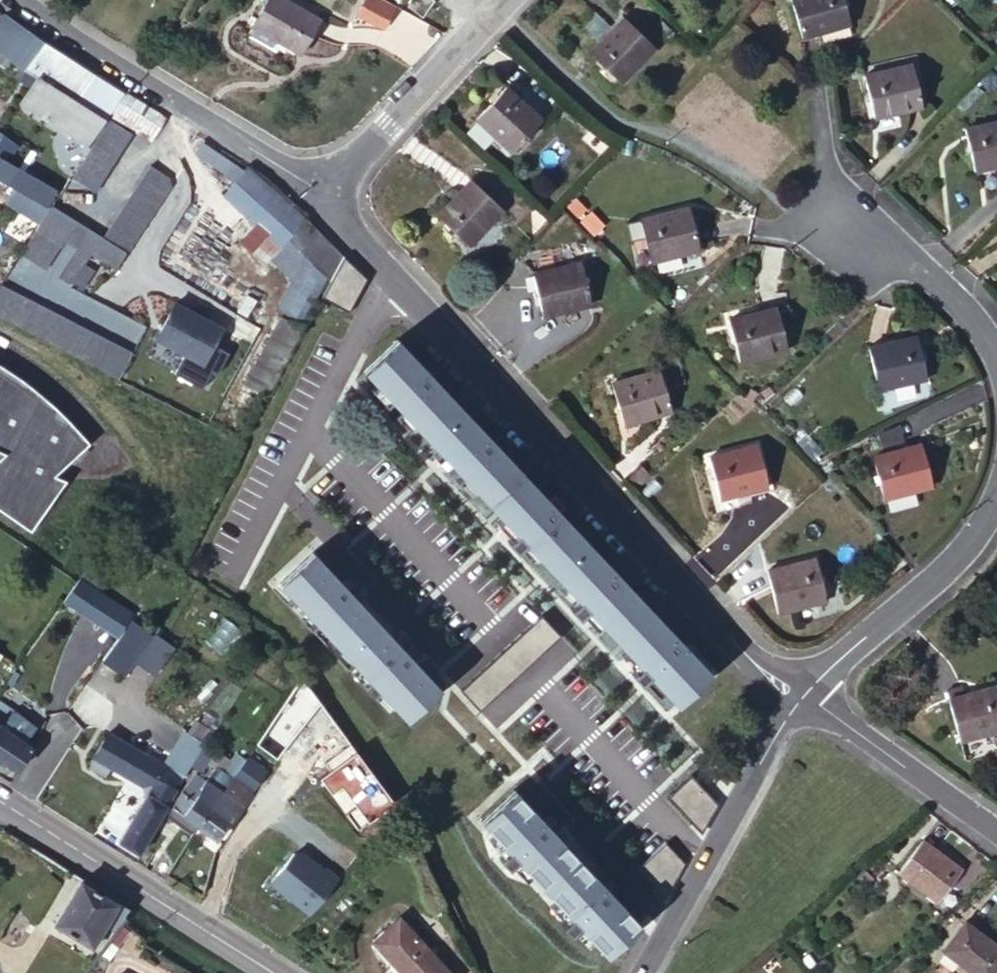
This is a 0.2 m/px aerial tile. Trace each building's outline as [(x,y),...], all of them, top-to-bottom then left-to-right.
[(293,0),(264,0),(253,20),(300,48),(319,15),(293,0)] [(357,21),(389,33),(398,7),(380,0),(365,0),(357,21)] [(409,5),(423,16),(436,0),(412,0),(409,5)] [(848,0),(797,0),(807,30),(853,15),(848,0)] [(2,8),(0,11),(0,46),(6,51),(21,63),(27,66),(42,40),(2,8)] [(661,42),(629,10),(595,46),(626,77),(661,42)] [(91,70),(42,40),(27,66),(37,71),(65,86),(68,82),(80,88),(91,70)] [(924,97),(915,58),(868,70),(877,109),(924,97)] [(32,80),(37,71),(27,66),(23,75),(32,80)] [(65,86),(105,107),(118,85),(102,77),(91,70),(80,88),(68,82),(65,86)] [(90,134),(105,107),(65,86),(37,71),(32,80),(22,98),(90,134)] [(545,111),(510,77),(480,109),(515,143),(545,111)] [(152,135),(166,112),(159,108),(139,96),(124,89),(111,110),(152,135)] [(110,113),(74,172),(95,186),(113,158),(131,127),(110,113)] [(967,122),(977,162),(996,157),(996,114),(967,122)] [(5,155),(12,142),(0,134),(0,153),(5,155)] [(235,179),(244,169),(202,138),(195,148),(235,179)] [(5,155),(12,160),(21,146),(12,142),(5,155)] [(55,184),(18,163),(12,160),(5,155),(0,153),(0,171),(47,198),(55,184)] [(124,247),(173,172),(150,156),(99,230),(124,247)] [(287,235),(303,219),(247,167),(244,169),(235,179),(223,192),(253,220),(265,232),(279,244),(287,235)] [(506,200),(474,170),(442,204),(471,234),(506,200)] [(659,245),(709,234),(701,196),(651,205),(652,206),(659,245)] [(90,244),(99,230),(52,201),(21,248),(43,263),(59,240),(72,248),(57,271),(69,279),(70,277),(81,259),(90,244)] [(333,267),(342,249),(306,216),(303,219),(287,235),(306,254),(328,275),(333,267)] [(237,237),(249,249),(265,232),(253,220),(237,237)] [(116,261),(124,247),(99,230),(90,244),(116,261)] [(270,255),(279,244),(265,232),(249,249),(263,262),(270,255)] [(270,255),(293,277),(306,254),(287,235),(279,244),(270,255)] [(564,257),(583,253),(580,238),(561,242),(564,257)] [(586,253),(583,253),(564,257),(537,262),(546,304),(595,294),(586,253)] [(305,316),(328,275),(306,254),(293,277),(280,302),(305,316)] [(81,259),(70,277),(82,285),(93,267),(81,259)] [(117,372),(130,348),(0,279),(0,311),(117,372)] [(791,338),(782,296),(733,306),(742,348),(791,338)] [(174,299),(156,333),(202,358),(220,324),(174,299)] [(335,306),(323,300),(316,312),(328,319),(335,306)] [(271,329),(247,379),(267,390),(283,361),(302,325),(281,312),(271,329)] [(397,334),(366,364),(516,529),(506,538),(515,548),(525,538),(579,596),(568,606),(577,615),(588,606),(639,661),(629,671),(638,680),(648,671),(675,700),(706,671),(556,507),(562,502),(553,493),(548,498),(397,334)] [(925,371),(917,335),(871,345),(879,380),(925,371)] [(672,404),(662,363),(615,372),(625,413),(672,404)] [(31,529),(67,480),(54,474),(89,442),(64,414),(44,396),(16,375),(0,365),(0,508),(31,529)] [(769,477),(760,437),(713,447),(723,487),(769,477)] [(930,475),(922,438),(874,448),(882,484),(930,475)] [(312,550),(282,579),(408,713),(439,684),(413,657),(423,647),(411,634),(400,643),(351,591),(361,581),(348,568),(338,578),(312,550)] [(826,590),(816,550),(767,561),(777,601),(826,590)] [(85,566),(77,578),(96,590),(103,577),(85,566)] [(96,590),(77,578),(64,598),(118,636),(133,615),(118,605),(96,590)] [(560,633),(543,614),(463,688),(481,707),(560,633)] [(123,668),(151,628),(133,615),(118,636),(104,655),(123,668)] [(949,693),(959,737),(996,729),(996,684),(949,693)] [(2,725),(24,739),(32,727),(42,712),(21,697),(13,707),(2,725)] [(2,725),(13,707),(0,698),(0,723),(2,725)] [(18,767),(33,744),(24,739),(2,725),(0,723),(0,755),(18,767)] [(33,744),(40,733),(32,727),(24,739),(33,744)] [(119,838),(138,850),(179,781),(181,782),(192,763),(177,753),(171,749),(163,763),(110,730),(95,752),(145,783),(147,793),(119,838)] [(177,753),(192,763),(193,762),(191,760),(202,744),(205,740),(191,730),(177,753)] [(256,743),(248,752),(259,760),(266,751),(256,743)] [(212,750),(204,745),(202,744),(191,760),(193,762),(201,767),(203,764),(212,752),(212,750)] [(235,772),(246,755),(236,748),(227,761),(212,752),(203,764),(212,770),(215,766),(231,777),(235,772)] [(266,751),(259,760),(269,767),(275,758),(266,751)] [(259,760),(248,752),(246,755),(235,772),(254,787),(269,767),(259,760)] [(301,764),(283,786),(293,795),(312,773),(301,764)] [(207,776),(223,788),(231,777),(215,766),(212,770),(207,776)] [(199,785),(207,776),(201,771),(194,781),(199,785)] [(218,836),(254,788),(254,787),(235,772),(231,777),(223,788),(199,822),(218,836)] [(717,802),(691,775),(667,797),(702,836),(717,802)] [(190,816),(199,822),(223,788),(207,776),(199,785),(194,781),(191,779),(173,803),(184,812),(190,816)] [(579,922),(605,951),(636,923),(611,894),(621,885),(609,871),(599,880),(552,828),(563,819),(551,805),(540,814),(515,785),(483,814),(510,844),(499,853),(508,863),(518,853),(570,912),(560,921),(569,931),(579,922)] [(169,813),(177,819),(180,818),(183,814),(184,812),(173,803),(169,808),(169,813)] [(177,819),(185,826),(185,822),(186,819),(187,817),(190,816),(184,812),(183,814),(180,818),(177,819)] [(195,827),(199,822),(190,816),(187,817),(186,819),(185,822),(185,826),(192,832),(195,827)] [(920,838),(897,869),(937,897),(959,867),(920,838)] [(685,863),(666,842),(636,870),(665,900),(685,863)] [(308,912),(339,880),(328,869),(326,871),(304,850),(297,851),(271,877),(308,912)] [(162,877),(166,872),(175,858),(163,851),(150,869),(162,877)] [(105,921),(117,902),(80,881),(56,922),(92,943),(105,921)] [(122,914),(128,906),(118,901),(117,902),(105,921),(117,929),(123,921),(127,917),(122,914)] [(370,941),(402,972),(450,972),(395,916),(370,941)] [(100,948),(107,954),(130,926),(123,921),(117,929),(100,948)] [(944,950),(979,972),(996,972),(996,946),(963,923),(944,950)]
